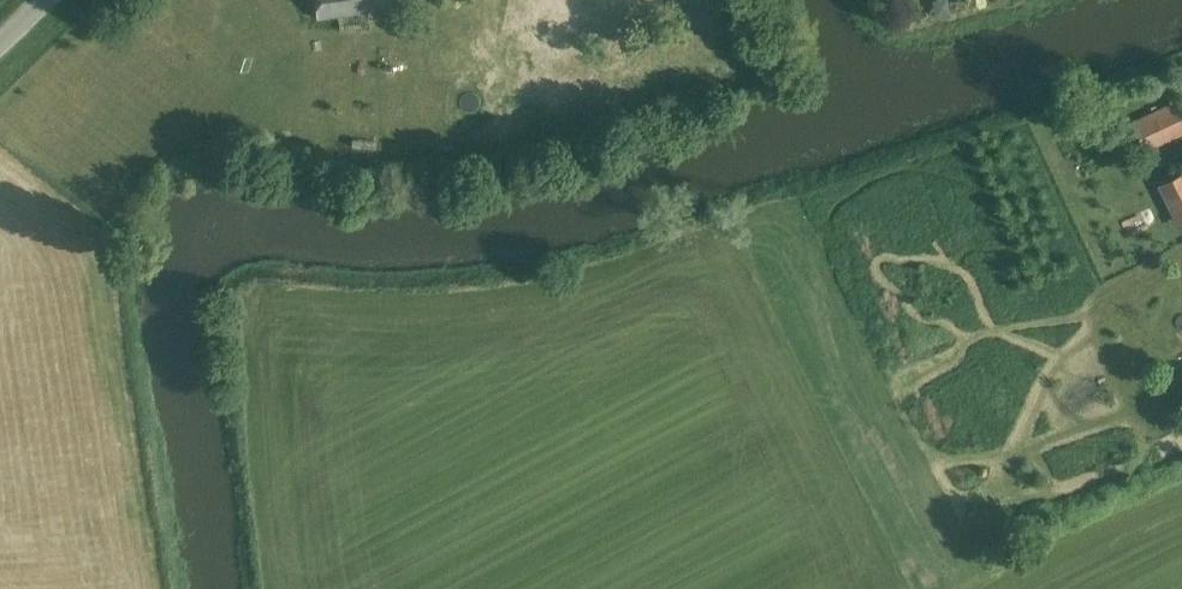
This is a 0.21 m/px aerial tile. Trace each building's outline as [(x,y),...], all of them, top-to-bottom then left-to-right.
[(317,18),(375,11),(373,0),(315,0),(317,18)] [(1132,123),(1145,149),(1181,132),(1181,113),(1177,102),(1132,123)] [(1160,185),(1175,216),(1170,218),(1173,224),(1181,219),(1181,174),(1160,185)]
